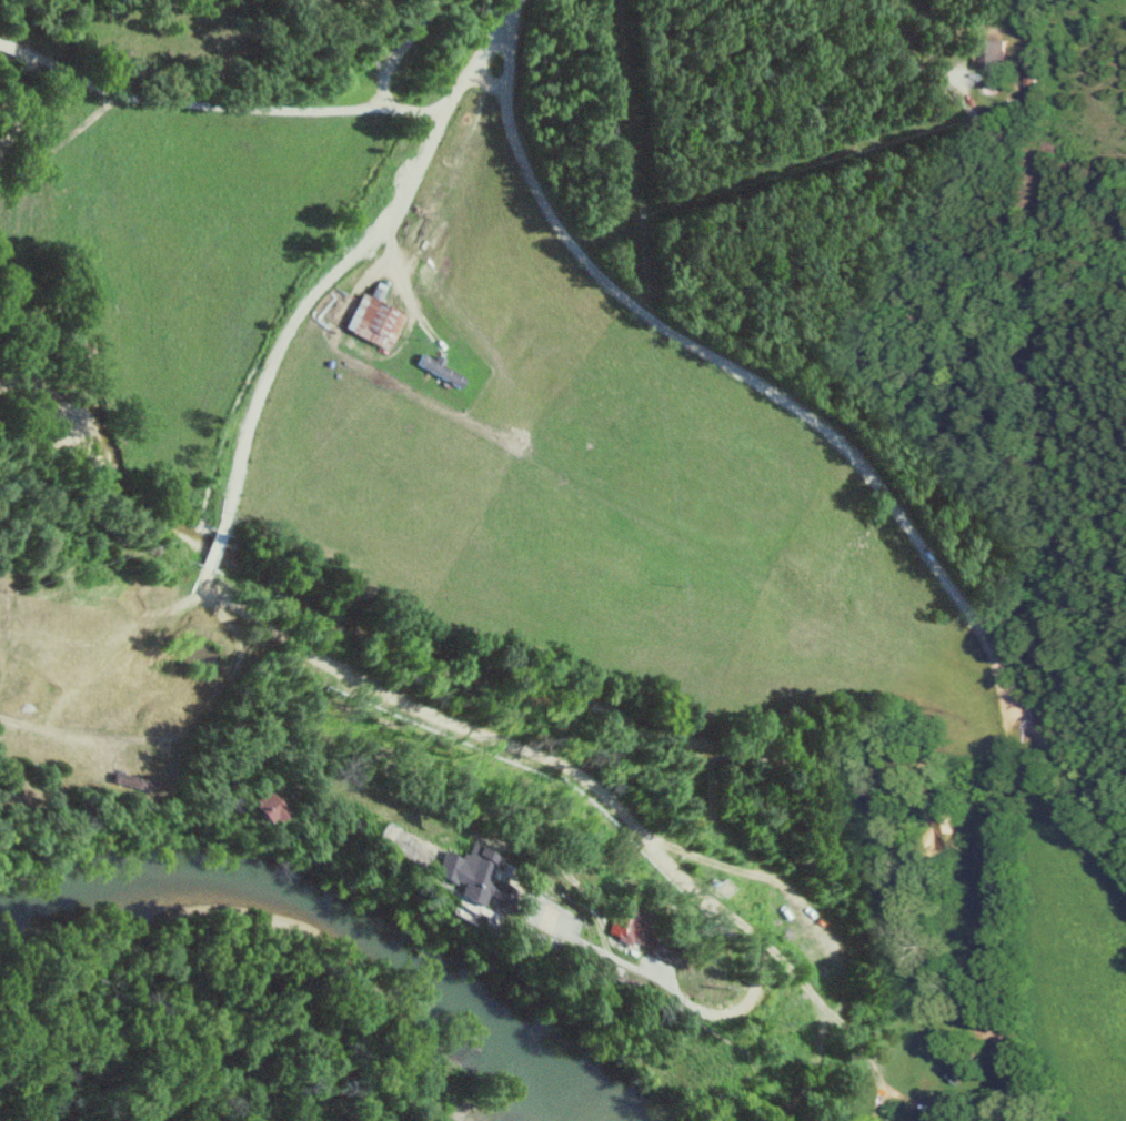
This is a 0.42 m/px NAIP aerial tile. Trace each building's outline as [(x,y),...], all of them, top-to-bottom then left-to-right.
[(980,39),(978,71),(984,71),(983,87),(1005,88),(1007,40),(980,39)] [(360,292),(342,330),(385,350),(402,315),(377,302),(383,291),(372,286),(367,296),(360,292)] [(464,377),(441,366),(444,359),(435,355),(432,360),(419,354),(414,365),(459,386),(464,377)] [(248,826),(268,812),(254,790),(234,804),(248,826)] [(483,854),(455,842),(448,860),(425,849),(414,875),(439,887),(435,896),(462,908),(463,905),(487,916),(499,890),(482,882),(480,888),(469,883),(483,854)] [(630,944),(642,916),(609,902),(595,936),(618,945),(620,940),(630,944)]
